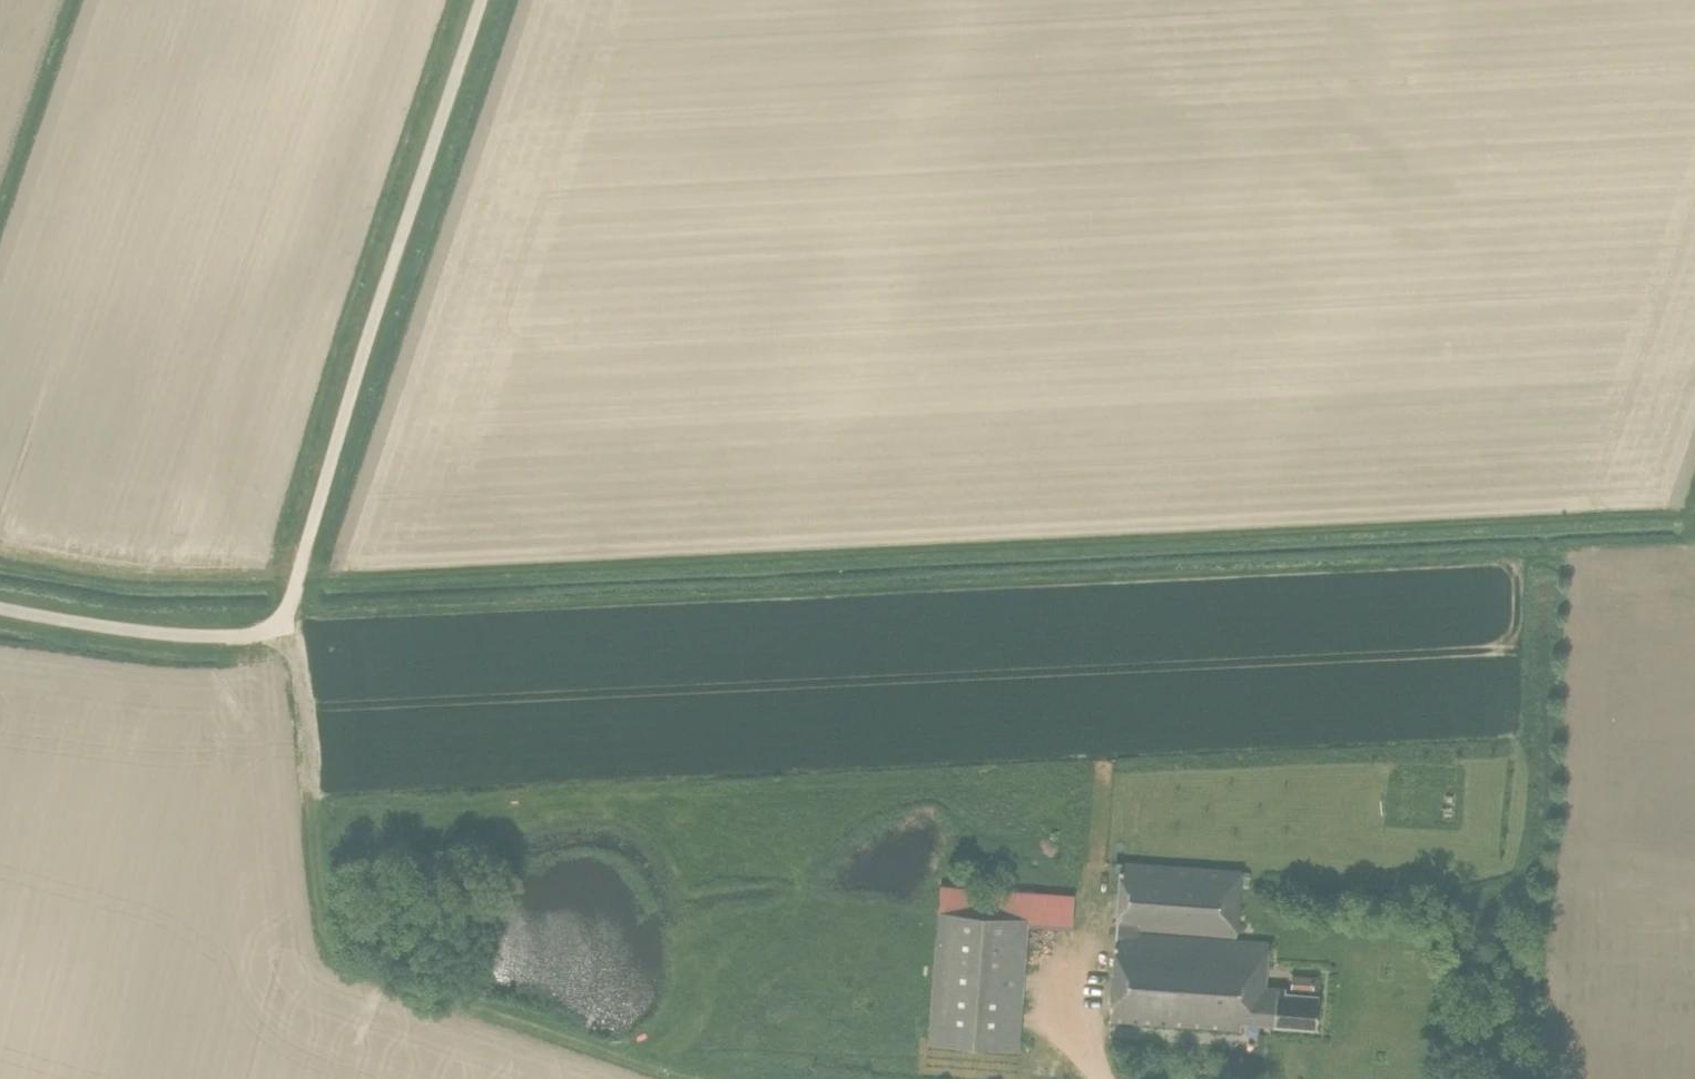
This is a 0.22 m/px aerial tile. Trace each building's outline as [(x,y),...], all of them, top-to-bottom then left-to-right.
[(1121,862),(1110,1021),(1240,1030),(1241,1023),(1315,1028),(1318,994),(1284,991),(1284,987),(1265,986),(1268,942),(1235,939),(1239,870),(1121,862)] [(940,880),(940,881),(928,1041),(1017,1047),(1027,918),(1072,921),(1074,890),(940,880)] [(1314,974),(1291,973),(1290,988),(1314,989),(1314,974)]
